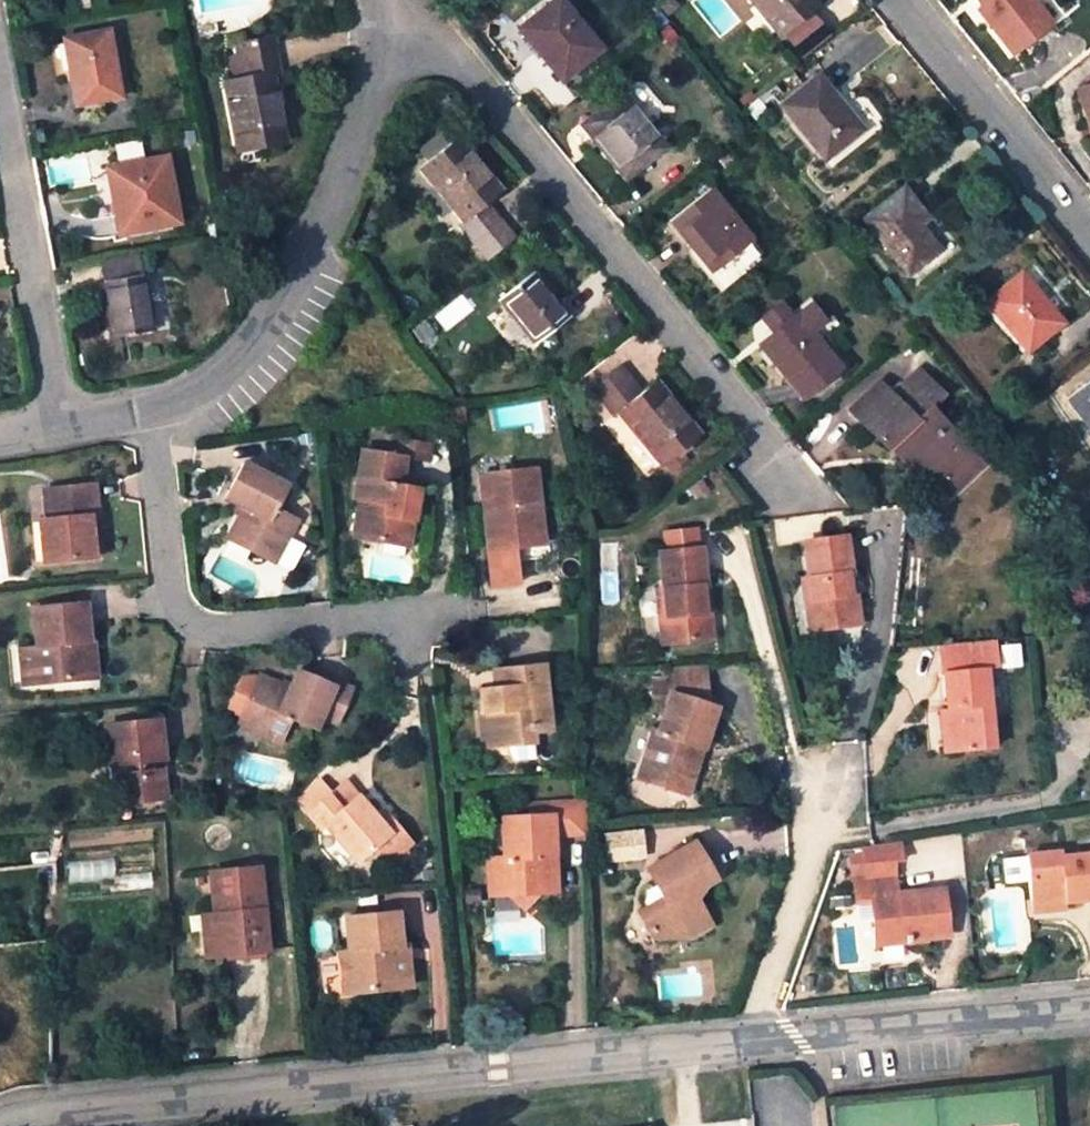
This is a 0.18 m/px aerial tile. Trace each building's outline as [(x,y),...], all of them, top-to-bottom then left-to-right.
[(554,0),(539,0),(509,24),(551,75),(588,44),(554,0)] [(804,0),(752,0),(773,27),(805,1),(804,0)] [(1029,0),(972,0),(970,2),(1007,48),(1044,19),(1029,0)] [(105,29),(61,38),(73,105),(117,96),(105,29)] [(270,37),(236,44),(242,79),(225,82),(238,153),(283,144),(270,74),(277,73),(270,37)] [(854,123),(812,72),(775,102),(818,153),(854,123)] [(1082,123),(1089,120),(1089,78),(1070,84),(1082,123)] [(655,140),(612,86),(573,118),(616,172),(655,140)] [(494,190),(450,136),(413,166),(456,219),(453,222),(468,241),(495,218),(481,201),(494,190)] [(160,156),(107,166),(113,200),(108,201),(113,233),(172,222),(160,156)] [(101,167),(108,201),(113,200),(107,166),(101,167)] [(919,212),(896,182),(859,211),(903,267),(932,243),(912,218),(919,212)] [(743,235),(702,183),(664,214),(715,278),(750,250),(740,237),(743,235)] [(98,258),(102,280),(141,274),(137,250),(98,258)] [(1054,314),(1015,267),(983,294),(1023,341),(1054,314)] [(560,314),(526,271),(493,298),(528,342),(560,314)] [(141,274),(102,280),(111,338),(151,332),(141,274)] [(824,307),(811,291),(754,339),(797,391),(833,361),(803,325),(824,307)] [(696,428),(654,375),(639,386),(617,359),(590,382),(612,411),(619,406),(661,457),(696,428)] [(908,452),(933,477),(941,469),(952,482),(978,457),(944,420),(941,423),(924,406),(942,390),(918,364),(888,390),(876,377),(849,402),(868,421),(865,423),(885,443),(887,441),(903,458),(908,452)] [(1064,389),(1089,424),(1089,370),(1064,389)] [(397,437),(394,458),(399,459),(423,462),(426,442),(397,437)] [(407,497),(409,486),(394,484),(399,459),(394,458),(358,452),(350,495),(358,496),(351,535),(382,540),(382,539),(384,529),(402,532),(405,515),(414,516),(416,499),(407,497)] [(277,545),(282,548),(298,523),(274,508),(288,487),(245,460),(223,495),(243,507),(225,536),(266,562),(277,545)] [(518,543),(534,541),(531,510),(541,509),(537,467),(481,472),(488,545),(518,543)] [(945,488),(952,482),(941,469),(933,477),(944,488),(945,488)] [(45,563),(93,557),(89,515),(99,514),(95,482),(42,488),(46,517),(39,518),(45,563)] [(544,540),(541,509),(531,510),(534,541),(544,540)] [(104,555),(99,514),(89,515),(93,557),(104,555)] [(384,529),(382,539),(409,544),(414,516),(405,515),(402,532),(384,529)] [(799,536),(803,567),(806,591),(795,592),(798,621),(851,614),(848,586),(840,587),(837,566),(842,566),(838,531),(799,536)] [(518,543),(488,545),(491,587),(521,584),(518,543)] [(277,545),(266,562),(272,567),(283,548),(282,548),(277,545)] [(665,613),(655,614),(657,640),(708,636),(705,609),(698,610),(696,582),(703,582),(700,545),(659,549),(663,587),(665,613)] [(792,568),(795,592),(806,591),(803,567),(792,568)] [(653,588),(655,614),(665,613),(663,587),(653,588)] [(42,683),(89,678),(84,641),(91,640),(86,605),(33,611),(38,645),(42,683)] [(947,704),(951,744),(992,740),(984,662),(993,660),(990,632),(940,637),(947,704)] [(97,640),(91,640),(84,641),(89,678),(102,676),(97,640)] [(42,683),(38,645),(22,647),(27,685),(42,683)] [(682,781),(695,786),(704,762),(697,760),(703,745),(708,747),(720,706),(710,700),(707,662),(674,665),(676,687),(669,706),(678,708),(667,738),(660,735),(648,768),(663,774),(660,781),(665,791),(670,793),(679,788),(682,781)] [(505,730),(506,743),(530,740),(529,728),(548,726),(541,664),(497,669),(499,688),(483,690),(484,709),(478,710),(481,733),(505,730)] [(318,720),(331,687),(333,683),(297,668),(289,689),(257,676),(241,715),(257,722),(254,730),(282,740),(291,718),(315,727),(318,720)] [(221,706),(241,715),(257,676),(242,669),(235,672),(221,706)] [(331,687),(318,720),(334,727),(347,693),(331,687)] [(945,744),(951,744),(947,704),(940,704),(945,744)] [(257,722),(241,715),(238,723),(254,730),(257,722)] [(163,759),(160,721),(106,726),(110,764),(114,763),(117,803),(165,797),(161,759),(163,759)] [(505,730),(481,733),(482,746),(506,743),(505,730)] [(534,747),(510,748),(511,761),(535,759),(534,747)] [(642,783),(665,791),(660,781),(663,774),(648,768),(642,783)] [(353,799),(360,793),(349,779),(342,786),(353,799)] [(690,800),(695,786),(682,781),(679,788),(670,793),(690,800)] [(327,799),(310,814),(322,828),(327,824),(357,862),(373,848),(386,863),(413,840),(399,824),(392,831),(382,819),(360,793),(353,799),(342,786),(327,799)] [(310,814),(327,799),(317,787),(300,802),(310,814)] [(512,891),(526,905),(539,889),(559,887),(556,832),(590,829),(589,825),(588,798),(533,803),(533,812),(506,813),(507,855),(491,856),(493,892),(512,891)] [(392,831),(399,824),(389,813),(382,819),(392,831)] [(642,831),(608,835),(610,851),(643,848),(642,831)] [(935,863),(930,831),(921,833),(926,864),(935,863)] [(870,894),(874,933),(902,931),(902,935),(944,932),(940,887),(894,891),(892,870),(884,871),(883,857),(900,855),(898,837),(860,844),(861,873),(853,873),(855,895),(870,894)] [(680,918),(688,933),(689,935),(711,921),(694,891),(715,877),(695,841),(651,868),(666,893),(641,908),(655,933),(657,932),(680,918)] [(1063,894),(1089,891),(1089,847),(1063,850),(1057,845),(1025,849),(1029,893),(1062,889),(1063,894)] [(225,914),(229,955),(270,951),(262,869),(213,874),(218,914),(225,914)] [(1062,889),(1029,893),(1030,903),(1063,900),(1063,894),(1062,889)] [(494,908),(526,905),(512,891),(493,892),(494,908)] [(379,980),(408,976),(406,957),(401,953),(400,945),(404,944),(400,913),(351,918),(354,949),(344,950),(349,993),(380,989),(379,980)] [(225,914),(218,914),(202,916),(207,957),(229,955),(225,914)] [(680,918),(657,932),(688,933),(680,918)] [(902,931),(874,933),(875,942),(903,940),(902,935),(902,931)] [(412,976),(408,976),(379,980),(380,989),(413,985),(412,976)]
